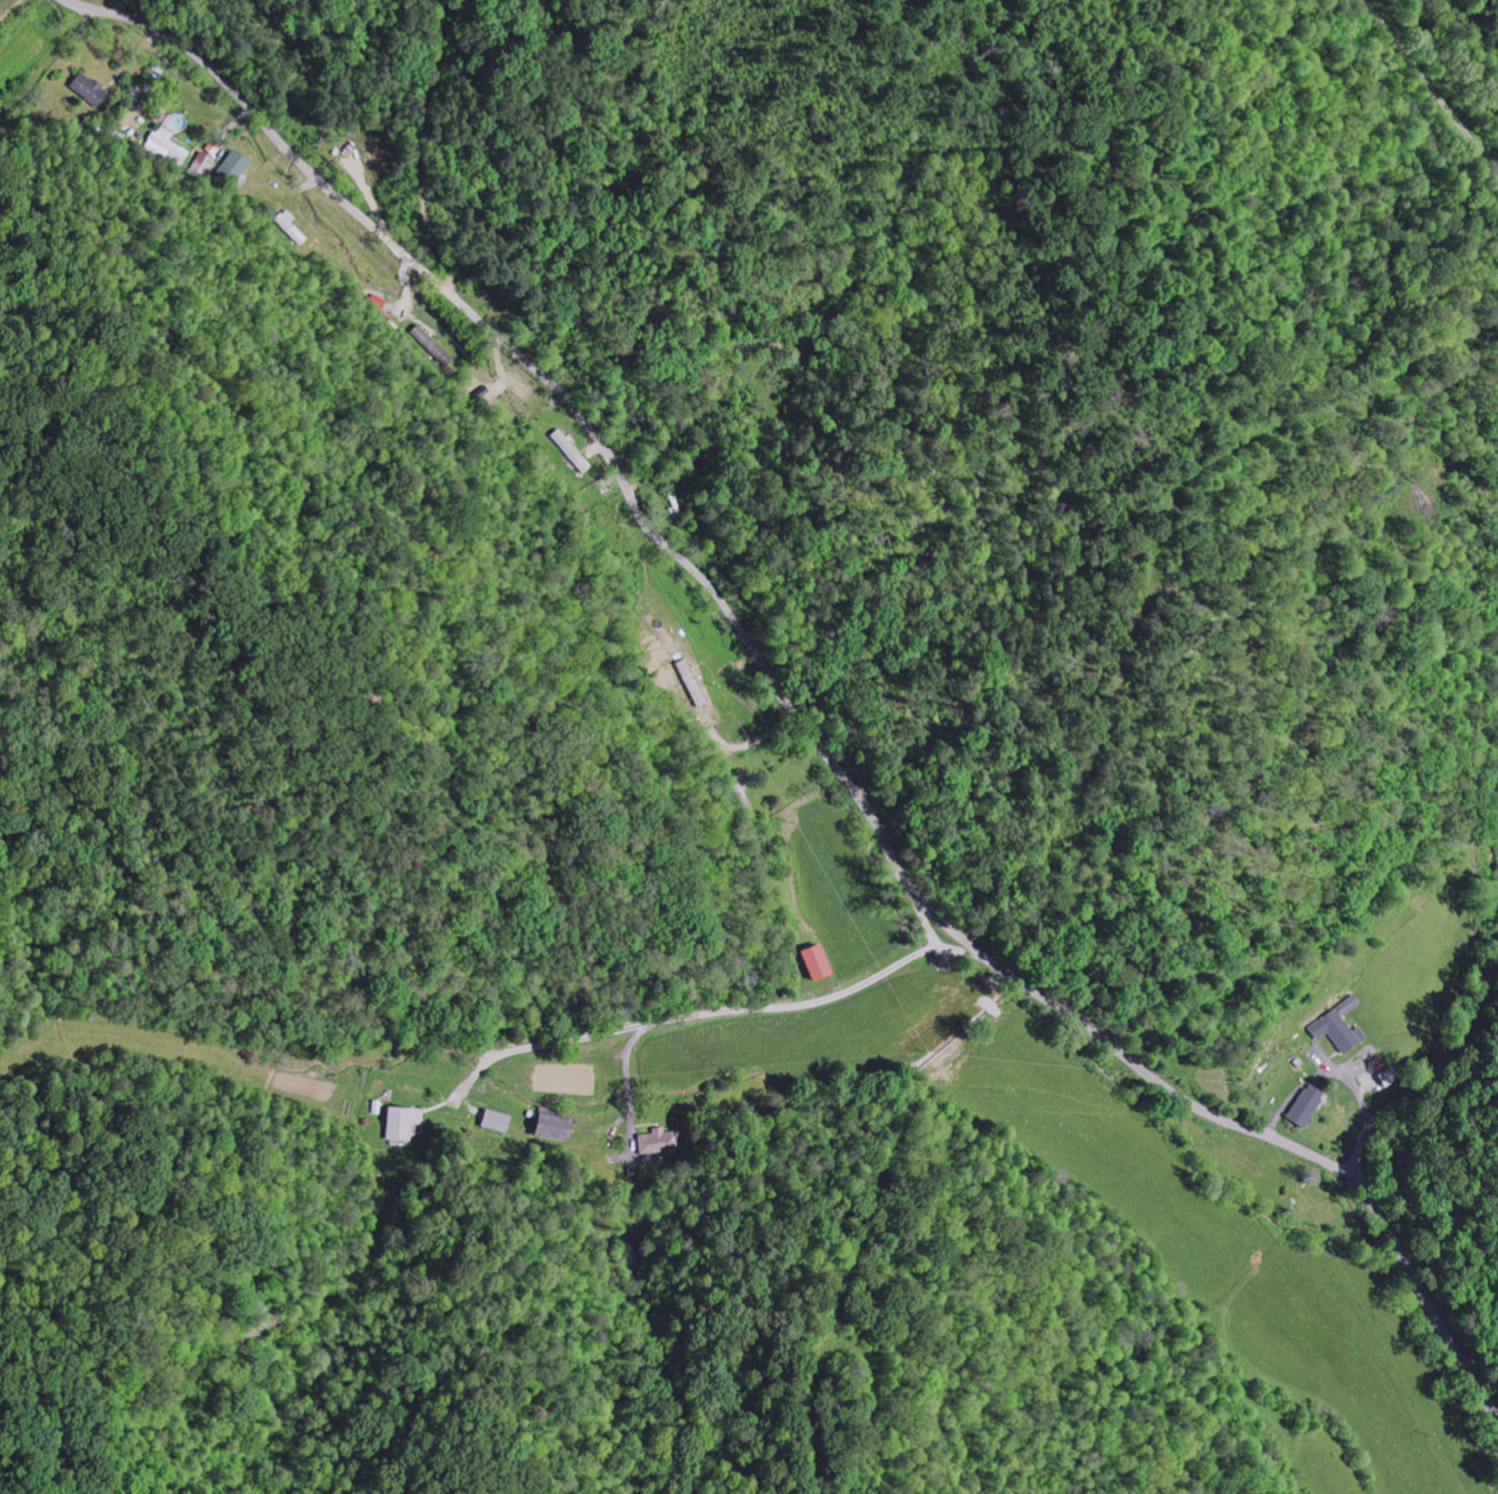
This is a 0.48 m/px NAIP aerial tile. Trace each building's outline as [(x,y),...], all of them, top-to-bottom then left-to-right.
[(104,87),(83,71),(71,86),(99,108),(110,93),(103,87),(104,87)] [(192,151),(172,141),(175,133),(159,126),(148,149),(185,166),(192,151)] [(255,161),(235,148),(216,178),(236,191),(255,161)] [(834,975),(822,943),(802,951),(814,982),(834,975)] [(1369,1037),(1361,1025),(1353,1030),(1344,1016),(1364,1003),(1357,994),(1309,1026),(1318,1040),(1329,1032),(1344,1054),(1369,1037)] [(1329,1094),(1312,1082),(1289,1116),(1306,1128),(1329,1094)] [(423,1124),(423,1107),(389,1106),(388,1139),(413,1140),(414,1123),(423,1124)] [(485,1125),(510,1133),(516,1116),(490,1108),(485,1125)] [(572,1141),(576,1117),(541,1113),(538,1136),(572,1141)] [(667,1132),(666,1126),(653,1128),(654,1132),(640,1135),(644,1155),(683,1149),(680,1130),(667,1132)]
